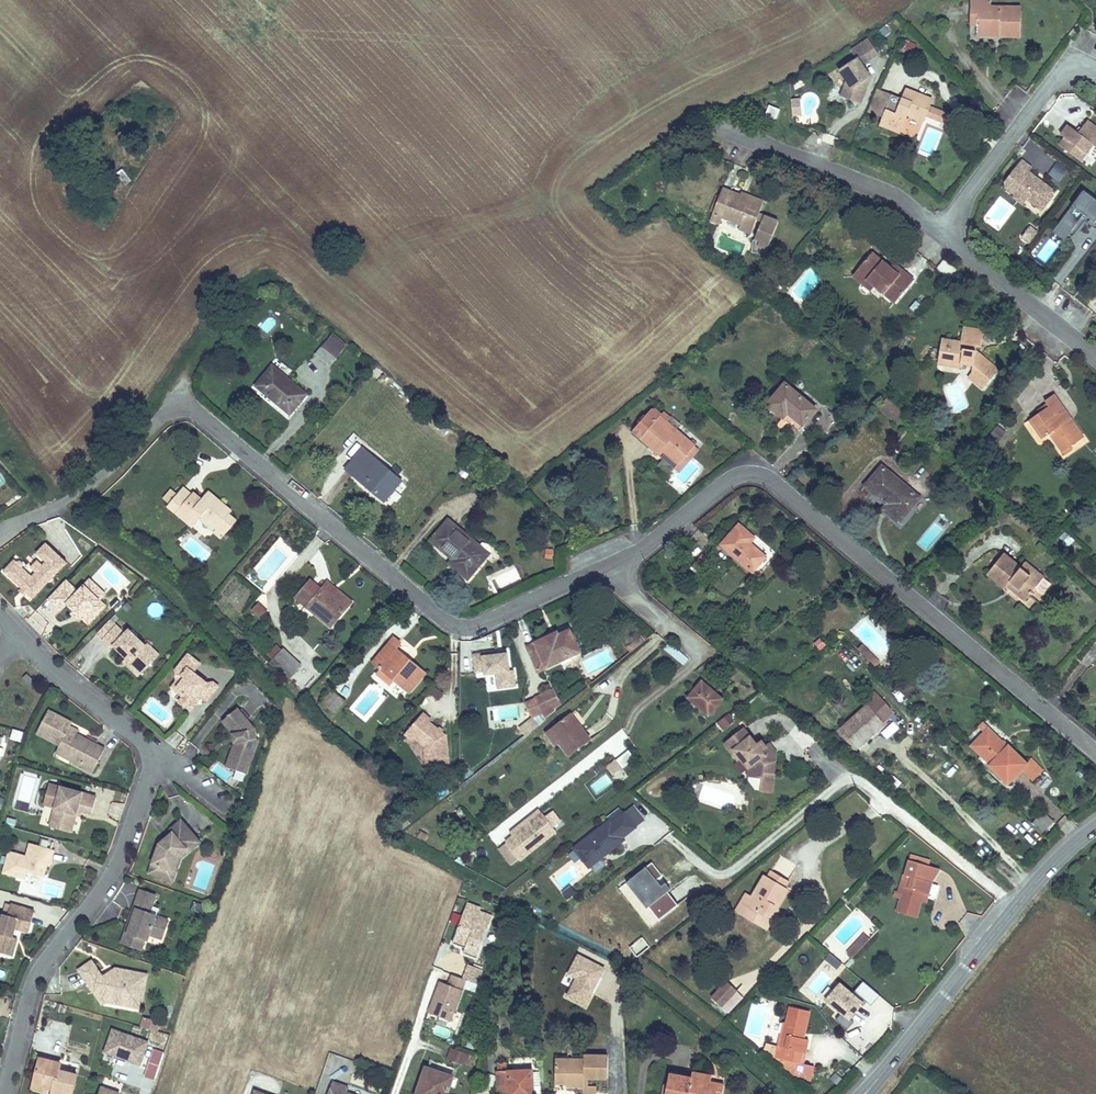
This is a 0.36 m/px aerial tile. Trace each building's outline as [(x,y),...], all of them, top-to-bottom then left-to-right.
[(991,7),(991,1),(971,1),(971,15),(977,15),(977,25),(977,33),(999,33),(999,36),(1021,37),(1021,8),(991,7)] [(913,54),(917,45),(906,40),(902,49),(913,54)] [(869,41),(853,52),(862,66),(878,55),(869,41)] [(848,89),(844,92),(853,106),(870,94),(864,85),(872,80),(858,58),(837,73),(848,89)] [(906,89),(902,99),(907,101),(911,91),(906,89)] [(892,95),(882,121),(902,129),(908,115),(924,122),(933,100),(911,91),(907,101),(902,99),(892,95)] [(770,105),(766,115),(776,120),(780,110),(770,105)] [(933,109),(930,117),(947,123),(950,116),(933,109)] [(1078,133),(1070,126),(1056,145),(1081,164),(1093,148),(1095,150),(1095,126),(1088,120),(1078,133)] [(882,121),(880,125),(900,133),(902,129),(882,121)] [(117,173),(126,185),(132,180),(123,169),(117,173)] [(1053,198),(1072,203),(1071,208),(1093,214),(1095,202),(1095,188),(1057,178),(1053,198)] [(753,241),(752,253),(765,254),(766,248),(768,249),(779,222),(759,215),(764,202),(748,196),(747,199),(740,196),(723,189),(713,214),(723,218),(741,225),(740,229),(752,234),(757,220),(762,222),(755,241),(753,241)] [(1053,198),(1051,203),(1071,208),(1072,203),(1053,198)] [(723,218),(713,214),(711,220),(721,224),(723,218)] [(872,253),(857,271),(876,286),(885,294),(888,290),(899,299),(914,280),(903,271),(899,276),(890,268),(872,253)] [(935,271),(949,282),(958,270),(944,259),(937,268),(935,271)] [(894,263),(890,268),(899,276),(903,271),(894,263)] [(872,291),(876,286),(857,271),(853,276),(872,291)] [(899,299),(888,290),(885,294),(895,303),(899,299)] [(972,373),(969,377),(977,383),(979,381),(985,386),(999,370),(980,355),(978,356),(976,354),(977,347),(981,348),(983,338),(968,336),(969,329),(964,328),(961,343),(960,349),(941,346),(939,361),(950,363),(949,366),(961,368),(962,364),(973,365),(972,373)] [(969,329),(968,336),(983,338),(984,331),(969,329)] [(334,334),(323,347),(337,358),(347,345),(334,334)] [(942,340),(941,346),(960,349),(961,343),(942,340)] [(273,367),(257,386),(290,414),(306,395),(273,367)] [(785,383),(768,404),(799,430),(816,409),(785,383)] [(1049,406),(1030,420),(1037,430),(1039,428),(1045,437),(1050,433),(1063,452),(1084,438),(1071,418),(1065,422),(1060,415),(1066,411),(1055,395),(1045,401),(1049,406)] [(887,400),(879,408),(896,422),(903,414),(887,400)] [(643,437),(641,439),(659,454),(662,449),(679,464),(697,443),(693,440),(691,442),(677,430),(682,425),(672,417),(671,418),(664,412),(662,415),(656,410),(650,411),(635,429),(643,437)] [(1066,411),(1060,415),(1065,422),(1071,418),(1066,411)] [(996,448),(1005,430),(995,425),(986,443),(996,448)] [(1039,428),(1037,430),(1043,439),(1045,437),(1039,428)] [(643,437),(635,429),(633,431),(641,439),(643,437)] [(662,449),(659,454),(676,468),(679,464),(662,449)] [(364,450),(348,469),(384,500),(400,481),(364,450)] [(882,466),(865,486),(887,505),(892,509),(888,514),(899,523),(920,498),(882,466)] [(184,488),(170,504),(178,511),(176,513),(193,527),(203,516),(217,528),(221,524),(228,531),(237,521),(229,515),(232,511),(213,495),(206,503),(202,500),(194,493),(192,495),(184,488)] [(209,492),(202,500),(206,503),(213,495),(209,492)] [(887,505),(883,510),(888,514),(892,509),(887,505)] [(996,517),(1001,523),(1010,515),(1005,510),(996,517)] [(449,520),(432,540),(454,559),(460,564),(456,568),(468,578),(485,558),(477,551),(481,547),(449,520)] [(217,528),(214,532),(222,538),(228,531),(221,524),(217,528)] [(739,525),(722,545),(759,577),(772,562),(752,546),(751,547),(749,544),(754,538),(739,525)] [(67,562),(47,543),(38,553),(47,562),(37,572),(32,577),(23,568),(25,566),(24,564),(21,561),(19,560),(17,562),(15,560),(4,571),(31,596),(47,580),(49,582),(67,562)] [(481,547),(477,551),(485,558),(489,554),(481,547)] [(1004,554),(988,574),(1005,588),(1008,586),(1011,581),(1029,597),(1044,579),(1025,563),(1021,568),(1004,554)] [(454,559),(450,563),(456,568),(460,564),(454,559)] [(499,592),(522,581),(515,567),(492,579),(499,592)] [(47,580),(31,596),(33,598),(49,582),(47,580)] [(66,580),(48,599),(61,611),(68,604),(75,610),(82,618),(89,624),(106,606),(94,595),(100,588),(90,580),(78,592),(66,580)] [(311,580),(296,598),(331,627),(352,602),(338,590),(338,591),(333,596),(324,588),(322,590),(311,580)] [(1044,580),(1037,590),(1043,595),(1050,584),(1044,580)] [(1011,581),(1008,586),(1026,601),(1029,597),(1011,581)] [(328,583),(324,588),(333,596),(338,591),(328,583)] [(105,594),(100,588),(94,595),(100,600),(105,594)] [(259,603),(252,610),(261,618),(268,611),(259,603)] [(80,621),(82,618),(75,610),(72,613),(80,621)] [(117,625),(111,619),(98,633),(104,639),(117,625)] [(126,633),(117,625),(104,639),(114,648),(115,646),(128,657),(132,661),(128,664),(140,675),(155,660),(143,649),(147,645),(130,629),(126,633)] [(528,647),(539,671),(580,652),(570,631),(559,636),(554,638),(552,635),(528,647)] [(818,652),(826,647),(821,638),(813,642),(818,652)] [(161,654),(149,643),(147,645),(143,649),(155,660),(161,654)] [(409,692),(425,673),(390,643),(374,662),(382,669),(395,680),(409,692)] [(276,644),(268,653),(274,659),(282,650),(276,644)] [(858,649),(875,666),(880,662),(862,645),(858,649)] [(289,679),(302,666),(284,649),(282,650),(274,659),(271,662),(289,679)] [(484,671),(487,692),(516,688),(510,652),(472,658),(474,673),(484,671)] [(207,682),(194,672),(201,663),(188,653),(175,670),(185,677),(178,686),(183,691),(183,696),(179,701),(191,710),(202,696),(208,700),(219,685),(214,681),(207,682)] [(382,669),(378,674),(391,684),(395,680),(382,669)] [(185,677),(175,670),(176,681),(171,687),(183,696),(183,691),(178,686),(185,677)] [(27,673),(23,677),(31,685),(35,680),(27,673)] [(702,682),(689,698),(709,715),(722,699),(702,682)] [(536,698),(536,699),(543,714),(546,719),(556,710),(555,708),(561,705),(554,690),(536,698)] [(867,706),(842,729),(859,748),(884,725),(882,723),(893,713),(875,693),(864,703),(867,706)] [(536,699),(526,704),(533,719),(543,714),(536,699)] [(79,731),(71,726),(73,722),(75,719),(52,705),(39,728),(60,741),(73,749),(69,756),(92,770),(106,747),(79,731)] [(255,727),(239,707),(223,720),(233,732),(235,742),(227,766),(248,773),(260,738),(258,737),(255,727)] [(552,728),(562,741),(560,743),(560,744),(570,756),(591,740),(571,714),(552,728)] [(424,715),(407,734),(414,739),(425,749),(426,766),(448,764),(445,737),(429,723),(431,721),(424,715)] [(73,722),(71,726),(79,731),(81,727),(73,722)] [(523,729),(527,735),(537,728),(532,722),(523,729)] [(552,728),(546,733),(556,747),(560,744),(560,743),(562,741),(552,728)] [(523,729),(518,733),(523,738),(527,735),(523,729)] [(744,729),(725,744),(738,760),(741,758),(749,769),(748,776),(763,778),(764,773),(774,774),(776,753),(769,752),(765,755),(761,751),(765,747),(761,742),(757,745),(744,729)] [(1008,783),(1023,769),(1027,764),(1009,747),(1008,748),(989,729),(972,746),(991,765),(990,766),(1008,783)] [(21,743),(23,733),(12,731),(10,741),(21,743)] [(414,739),(407,734),(405,737),(412,742),(414,739)] [(73,749),(60,741),(55,748),(69,756),(73,749)] [(765,747),(761,751),(765,755),(769,752),(776,753),(770,744),(765,747)] [(1023,769),(1033,779),(1043,770),(1032,759),(1027,764),(1023,769)] [(616,760),(605,768),(613,777),(623,770),(616,760)] [(763,778),(762,782),(772,783),(774,774),(764,773),(763,778)] [(589,786),(595,795),(613,783),(606,774),(589,786)] [(52,826),(69,830),(73,812),(77,813),(82,814),(83,810),(93,812),(97,795),(62,786),(52,826)] [(552,811),(545,817),(555,830),(563,824),(552,811)] [(73,831),(77,813),(73,812),(69,830),(73,831)] [(638,830),(624,813),(611,823),(609,821),(571,850),(588,871),(625,843),(623,841),(638,830)] [(1031,826),(1042,836),(1054,823),(1042,813),(1031,826)] [(556,834),(541,814),(504,842),(506,844),(497,851),(511,868),(556,834)] [(198,835),(183,820),(172,830),(174,832),(161,844),(151,873),(171,881),(180,857),(189,849),(186,845),(198,835)] [(204,841),(198,835),(186,845),(189,849),(180,857),(171,881),(174,882),(183,859),(204,841)] [(53,849),(29,843),(26,855),(8,851),(3,873),(25,878),(27,871),(43,875),(46,863),(50,864),(53,849)] [(911,855),(910,860),(929,866),(931,861),(911,855)] [(901,899),(897,912),(917,918),(922,902),(924,894),(929,895),(933,883),(940,869),(929,866),(910,860),(905,875),(912,877),(909,888),(904,887),(901,899)] [(652,866),(620,887),(647,928),(679,908),(652,866)] [(771,872),(768,878),(784,888),(788,882),(771,872)] [(27,875),(25,882),(40,886),(42,880),(27,875)] [(895,897),(901,899),(904,887),(909,888),(912,877),(905,875),(900,893),(897,892),(895,897)] [(752,898),(742,914),(762,926),(773,906),(776,908),(788,890),(784,888),(768,878),(765,876),(752,898)] [(140,891),(122,943),(134,947),(138,937),(146,939),(148,940),(150,935),(162,939),(168,921),(149,915),(156,897),(140,891)] [(746,894),(737,911),(742,914),(752,898),(746,894)] [(35,909),(12,903),(9,914),(5,913),(0,932),(0,951),(15,955),(18,941),(14,940),(17,927),(26,930),(29,920),(33,921),(35,909)] [(494,914),(467,905),(453,945),(466,949),(464,954),(478,959),(494,914)] [(773,906),(762,926),(767,929),(779,910),(776,908),(773,906)] [(865,935),(856,944),(861,949),(870,939),(865,935)] [(138,937),(134,947),(142,950),(146,939),(138,937)] [(629,947),(637,957),(650,947),(642,937),(629,947)] [(856,944),(847,954),(852,958),(861,949),(856,944)] [(586,1008),(605,969),(575,954),(564,976),(573,981),(565,997),(586,1008)] [(829,954),(824,961),(838,970),(842,964),(829,954)] [(104,978),(92,961),(79,970),(103,1004),(111,999),(114,1003),(125,1005),(137,996),(143,997),(148,975),(115,968),(114,975),(110,978),(108,975),(104,978)] [(448,984),(475,994),(483,971),(467,965),(462,979),(451,975),(448,984)] [(835,978),(816,997),(847,1026),(865,1007),(835,978)] [(451,1023),(463,991),(438,982),(427,1014),(451,1023)] [(710,1001),(729,1016),(744,996),(724,982),(710,1001)] [(143,997),(137,996),(125,1005),(141,1008),(143,997)] [(801,1064),(803,1052),(806,1053),(809,1040),(804,1039),(811,1012),(790,1007),(784,1035),(781,1034),(778,1046),(777,1051),(772,1050),(771,1055),(775,1058),(777,1058),(801,1064)] [(144,1019),(141,1028),(158,1032),(160,1023),(144,1019)] [(141,1068),(149,1042),(110,1029),(102,1055),(141,1068)] [(152,1041),(164,1042),(164,1035),(153,1034),(152,1041)] [(152,1049),(145,1077),(156,1080),(163,1052),(152,1049)] [(451,1049),(447,1060),(466,1067),(470,1056),(451,1049)] [(556,1060),(555,1079),(567,1080),(567,1084),(567,1086),(584,1087),(584,1078),(588,1078),(608,1079),(608,1057),(584,1056),(584,1060),(556,1060)] [(777,1058),(776,1062),(798,1075),(801,1064),(777,1058)] [(61,1064),(40,1059),(34,1083),(49,1087),(49,1085),(54,1086),(52,1093),(72,1093),(77,1075),(59,1071),(61,1064)] [(417,1093),(447,1093),(453,1077),(426,1068),(417,1093)] [(532,1070),(506,1072),(506,1068),(498,1068),(500,1093),(503,1093),(509,1093),(541,1093),(540,1072),(532,1073),(532,1070)] [(666,1093),(723,1093),(725,1086),(711,1083),(712,1077),(693,1074),(691,1079),(670,1075),(666,1093)] [(584,1078),(584,1087),(584,1093),(596,1093),(597,1086),(588,1086),(588,1078),(584,1078)] [(347,1093),(348,1087),(333,1082),(329,1093),(351,1093),(347,1093)] [(34,1083),(33,1088),(47,1092),(49,1087),(34,1083)]
